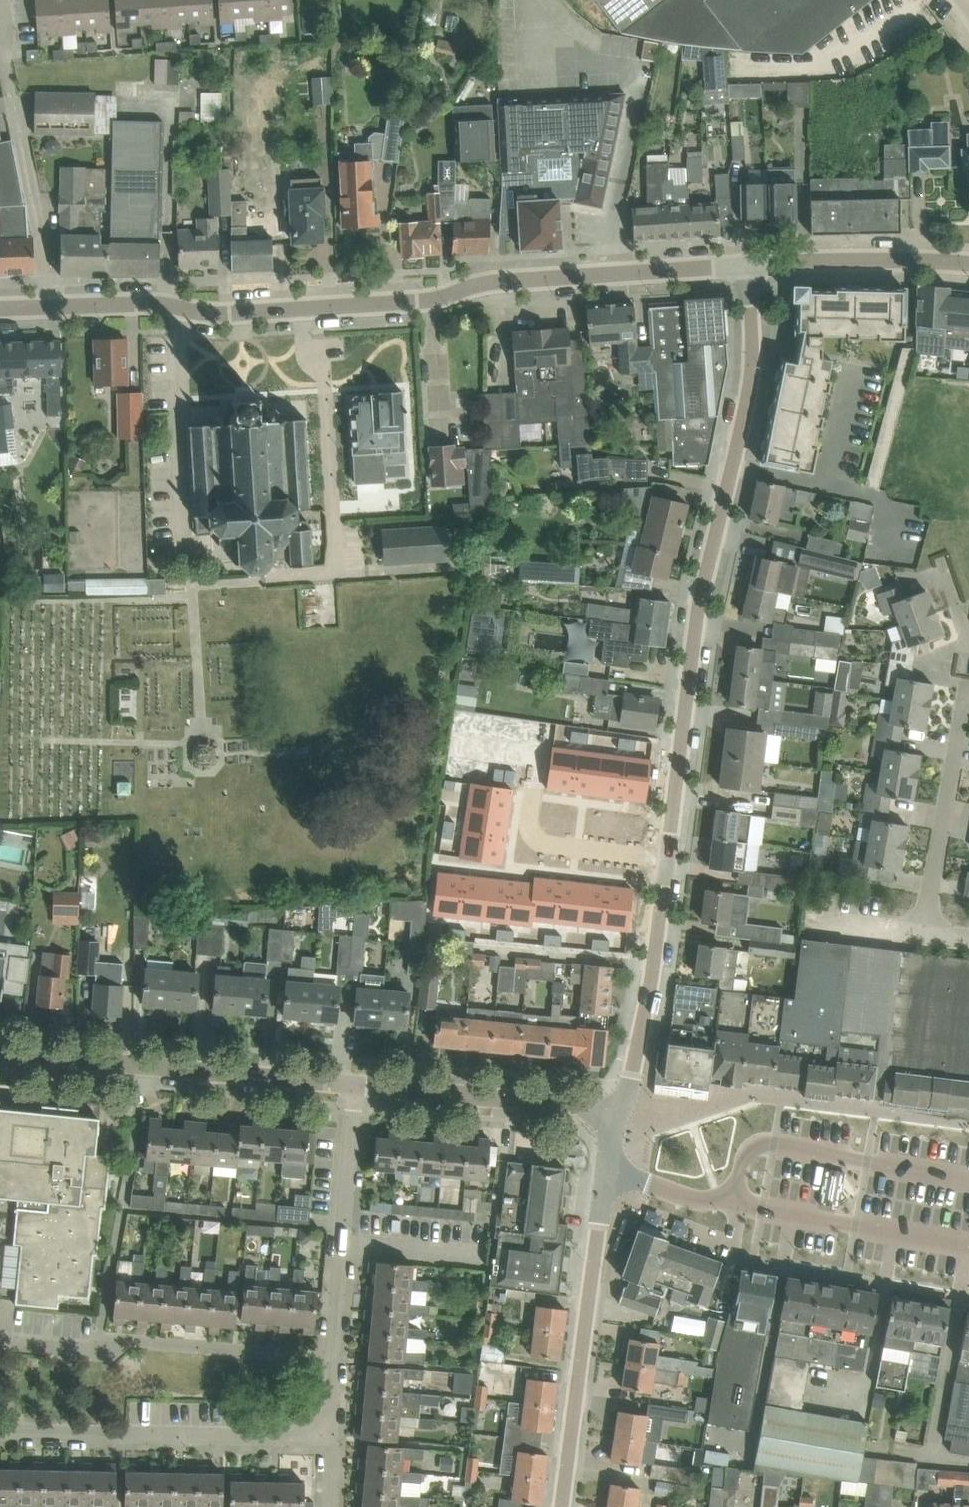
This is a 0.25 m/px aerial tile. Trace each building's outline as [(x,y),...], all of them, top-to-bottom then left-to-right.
[(62,35),(60,0),(35,0),(37,32),(48,31),(48,36),(62,35)] [(62,35),(76,34),(76,29),(86,28),(84,0),(60,0),(62,35)] [(86,28),(96,28),(96,32),(111,31),(109,0),(84,0),(86,28)] [(141,24),(139,0),(114,0),(115,12),(117,31),(131,30),(131,25),(141,24)] [(141,24),(151,24),(151,28),(165,27),(163,0),(139,0),(141,24)] [(165,27),(179,26),(178,22),(189,21),(187,0),(163,0),(165,27)] [(189,21),(199,20),(199,25),(213,24),(212,5),(212,0),(187,0),(189,21)] [(244,17),(243,0),(218,0),(219,5),(220,23),(235,22),(234,18),(244,17)] [(244,17),(254,16),(255,21),(268,20),(267,0),(243,0),(244,17)] [(268,20),(282,19),(282,14),(293,13),(292,0),(267,0),(268,20)] [(620,32),(702,46),(704,46),(741,49),(705,0),(595,0),(620,32)] [(741,49),(802,54),(807,50),(871,0),(705,0),(741,49)] [(303,8),(305,37),(319,36),(317,7),(303,8)] [(236,40),(246,39),(245,31),(235,31),(236,40)] [(269,34),(270,43),(281,42),(280,33),(269,34)] [(201,42),(200,34),(190,35),(191,43),(201,42)] [(260,44),(270,43),(269,34),(260,35),(260,44)] [(143,47),(142,38),(132,39),(133,47),(143,47)] [(439,38),(436,51),(455,55),(458,43),(456,42),(442,39),(439,38)] [(645,39),(641,60),(656,62),(659,41),(645,39)] [(87,42),(88,51),(97,50),(97,41),(87,42)] [(166,42),(167,51),(177,50),(177,41),(166,42)] [(88,53),(88,51),(87,42),(78,42),(78,54),(88,53)] [(157,52),(167,51),(166,42),(156,42),(157,52)] [(705,84),(743,83),(765,83),(808,82),(807,50),(802,54),(741,49),(704,46),(702,46),(705,84)] [(39,61),(38,49),(26,50),(27,62),(39,61)] [(54,58),(74,57),(74,49),(54,50),(54,58)] [(156,59),(155,84),(167,84),(167,60),(156,59)] [(259,70),(258,84),(273,85),(273,71),(259,70)] [(333,101),(331,76),(312,78),(314,103),(333,101)] [(812,108),(812,82),(808,82),(765,83),(765,89),(788,89),(788,108),(812,108)] [(743,96),(743,83),(705,84),(705,89),(728,88),(731,136),(733,160),(745,159),(743,135),(741,96),(743,96)] [(222,93),(201,92),(201,122),(221,122),(222,93)] [(502,180),(499,232),(516,231),(516,236),(520,241),(521,249),(543,248),(548,251),(556,251),(560,247),(561,246),(559,199),(575,198),(574,201),(601,207),(625,92),(504,99),(499,99),(502,180)] [(94,134),(95,95),(95,94),(55,93),(35,93),(34,133),(94,134)] [(495,159),(493,119),(492,103),(452,106),(455,161),(495,159)] [(385,133),(382,159),(398,162),(404,117),(388,115),(385,133)] [(108,275),(158,277),(163,121),(112,119),(109,245),(108,275)] [(910,168),(928,168),(928,165),(950,165),(949,146),(932,146),(932,129),(907,129),(909,144),(909,147),(910,168)] [(35,273),(33,237),(28,237),(26,204),(24,204),(14,153),(11,139),(1,141),(0,133),(0,275),(35,273)] [(46,143),(46,149),(50,153),(56,153),(61,149),(61,143),(56,139),(51,139),(46,143)] [(339,152),(343,227),(378,226),(378,213),(373,214),(371,169),(374,168),(372,142),(355,143),(355,151),(339,152)] [(810,179),(811,233),(901,233),(900,199),(911,198),(910,168),(909,147),(909,144),(883,145),(884,179),(859,180),(859,178),(810,179)] [(688,157),(687,158),(687,183),(703,182),(702,151),(688,152),(688,157)] [(631,208),(633,241),(658,239),(657,220),(665,219),(664,206),(662,206),(661,183),(668,183),(668,164),(645,164),(648,207),(631,208)] [(769,218),(768,218),(769,223),(797,223),(795,166),(768,167),(768,183),(769,218)] [(63,168),(62,195),(105,196),(106,169),(63,168)] [(208,169),(209,214),(232,213),(230,168),(208,169)] [(716,198),(730,197),(728,173),(715,174),(716,198)] [(292,216),(292,221),(293,241),(321,240),(320,220),(320,214),(323,214),(321,177),(291,179),(291,200),(284,200),(284,216),(292,216)] [(435,192),(428,193),(430,222),(400,224),(402,256),(408,256),(411,260),(417,260),(419,255),(422,255),(422,253),(440,252),(438,223),(453,222),(456,183),(434,184),(435,192)] [(657,220),(658,239),(691,237),(689,204),(688,187),(673,187),(673,183),(668,183),(661,183),(662,206),(664,206),(665,219),(657,220)] [(741,219),(768,218),(769,218),(768,183),(740,184),(741,219)] [(60,275),(108,275),(109,245),(100,245),(101,212),(105,212),(105,196),(62,195),(59,195),(58,211),(62,211),(60,275)] [(469,201),(455,201),(454,222),(453,222),(452,252),(488,251),(491,198),(469,198),(469,201)] [(272,270),(271,250),(271,236),(257,236),(257,231),(246,231),(247,200),(232,200),(231,237),(232,272),(272,270)] [(689,204),(691,237),(719,235),(717,202),(689,204)] [(198,219),(199,229),(179,230),(180,266),(218,265),(216,219),(198,219)] [(794,357),(822,358),(822,335),(846,336),(846,339),(858,339),(858,336),(878,337),(878,340),(904,341),(905,289),(892,289),(893,286),(882,286),(882,288),(858,288),(858,285),(847,285),(847,287),(833,287),(833,291),(808,290),(808,287),(794,287),(794,301),(797,301),(796,333),(800,333),(800,336),(798,336),(798,337),(799,338),(799,342),(797,342),(797,344),(798,344),(797,349),(796,349),(795,350),(798,350),(797,356),(794,355),(794,357)] [(916,353),(943,355),(945,328),(968,330),(968,288),(916,285),(916,353)] [(653,372),(656,419),(717,416),(727,363),(722,296),(683,299),(683,305),(669,306),(649,307),(651,346),(653,372)] [(620,374),(653,372),(651,346),(636,347),(636,341),(633,302),(614,303),(605,303),(605,304),(586,306),(589,345),(618,342),(620,374)] [(568,327),(540,329),(547,421),(557,420),(559,436),(559,445),(564,445),(575,445),(590,444),(582,338),(580,338),(569,339),(568,327)] [(483,448),(483,450),(492,449),(495,449),(520,448),(520,440),(519,422),(547,421),(540,329),(512,332),(513,351),(516,391),(500,392),(484,393),(483,423),(483,448)] [(127,383),(127,359),(126,339),(94,340),(96,384),(127,383)] [(60,341),(22,342),(23,377),(47,376),(48,415),(61,415),(60,374),(60,341)] [(14,393),(14,377),(23,377),(22,342),(0,343),(0,394),(14,393)] [(822,358),(796,357),(795,360),(782,357),(780,370),(777,369),(775,380),(778,380),(773,404),(770,403),(768,414),(771,414),(766,440),(763,439),(761,449),(764,450),(761,462),(812,472),(817,447),(814,446),(818,427),(820,428),(823,416),(820,416),(825,392),(828,392),(830,381),(827,380),(831,360),(822,358)] [(353,408),(350,409),(352,454),(353,454),(354,483),(386,481),(385,477),(405,476),(405,464),(406,464),(404,430),(405,430),(402,391),(379,392),(379,394),(355,396),(353,399),(353,408)] [(118,437),(143,436),(143,393),(117,394),(118,437)] [(311,509),(305,419),(303,419),(303,416),(301,416),(301,419),(281,420),(281,415),(283,414),(281,412),(280,412),(276,409),(277,408),(274,407),(274,409),(269,409),(268,407),(266,408),(267,410),(263,413),(259,414),(258,402),(261,402),(261,398),(258,399),(258,396),(255,397),(236,399),(236,398),(233,398),(233,400),(231,400),(231,403),(234,403),(234,414),(228,414),(226,412),(227,411),(224,410),(224,411),(219,412),(218,410),(216,411),(217,413),(214,416),(212,416),(211,418),(213,419),(213,424),(193,425),(193,422),(191,423),(191,426),(187,426),(187,428),(190,428),(197,535),(214,534),(219,538),(220,545),(226,550),(235,550),(237,547),(239,563),(249,573),(264,572),(274,561),(274,559),(290,558),(291,567),(314,566),(310,523),(307,520),(306,520),(306,509),(311,509)] [(0,405),(0,453),(8,453),(6,430),(15,428),(12,404),(0,405)] [(671,418),(673,464),(708,464),(717,416),(671,418)] [(575,445),(564,445),(565,461),(574,460),(575,466),(577,466),(579,479),(608,477),(608,468),(619,469),(619,474),(624,474),(624,479),(646,479),(648,459),(628,458),(606,456),(606,458),(591,458),(590,444),(575,445)] [(462,447),(432,448),(434,485),(464,483),(463,467),(468,467),(470,502),(453,502),(454,513),(471,512),(487,512),(489,487),(492,449),(483,450),(483,448),(462,449),(462,447)] [(87,461),(74,455),(70,465),(73,474),(83,470),(87,461)] [(570,480),(555,480),(556,492),(570,491),(570,480)] [(758,481),(750,517),(751,518),(770,521),(776,523),(776,522),(796,526),(798,512),(809,499),(810,491),(796,489),(783,486),(777,485),(758,481)] [(624,488),(619,510),(648,518),(646,526),(641,546),(671,554),(686,504),(653,496),(652,485),(624,488)] [(490,498),(500,497),(506,497),(505,486),(489,487),(490,498)] [(852,500),(850,517),(872,520),(873,502),(852,500)] [(850,520),(846,538),(866,541),(869,523),(850,520)] [(445,529),(383,532),(384,561),(446,558),(445,529)] [(810,534),(807,548),(806,548),(838,556),(840,545),(836,544),(837,540),(810,534)] [(626,543),(615,587),(621,587),(632,588),(638,588),(652,589),(655,575),(665,578),(671,554),(641,546),(626,543)] [(838,557),(838,556),(806,548),(807,548),(802,547),(799,560),(857,574),(860,562),(838,557)] [(750,570),(747,584),(750,585),(750,586),(776,592),(792,596),(796,579),(798,565),(797,565),(782,562),(776,560),(770,559),(766,558),(757,556),(753,571),(750,570)] [(547,566),(520,566),(476,563),(474,579),(579,585),(580,568),(547,566)] [(860,570),(858,578),(866,588),(879,583),(873,565),(860,570)] [(917,591),(936,585),(930,568),(912,574),(917,591)] [(63,573),(43,573),(43,591),(63,591),(63,573)] [(24,575),(24,593),(40,593),(40,575),(24,575)] [(78,578),(69,578),(69,591),(86,590),(86,595),(149,594),(148,579),(148,578),(148,577),(78,578)] [(165,579),(148,579),(149,594),(166,593),(165,579)] [(894,611),(899,624),(934,611),(931,601),(930,602),(926,590),(904,597),(900,585),(877,593),(884,615),(894,611)] [(750,586),(743,615),(763,620),(769,621),(786,624),(788,611),(773,608),(776,592),(750,586)] [(472,595),(470,603),(472,603),(497,607),(500,607),(503,591),(482,588),(481,596),(472,595)] [(602,619),(602,621),(649,627),(649,624),(667,627),(670,601),(650,599),(649,599),(637,597),(635,610),(622,608),(604,605),(602,619)] [(892,641),(888,662),(913,667),(917,642),(941,634),(937,622),(938,621),(934,611),(899,624),(904,637),(892,641)] [(473,612),(468,648),(486,651),(487,643),(496,644),(499,623),(490,622),(491,614),(473,612)] [(591,619),(589,636),(605,639),(602,663),(628,666),(629,658),(646,661),(649,643),(664,646),(667,627),(649,624),(649,627),(602,621),(591,619)] [(792,627),(790,641),(838,647),(840,633),(792,627)] [(837,660),(838,647),(790,641),(789,654),(837,660)] [(738,646),(734,675),(757,678),(757,677),(772,679),(774,663),(775,651),(761,650),(761,649),(758,649),(738,646)] [(851,662),(839,660),(834,688),(847,690),(851,662)] [(895,686),(893,700),(929,706),(931,696),(930,696),(933,683),(910,679),(913,667),(888,662),(884,684),(895,686)] [(503,671),(502,678),(505,683),(512,685),(518,681),(519,675),(515,668),(508,667),(503,671)] [(564,667),(563,672),(582,675),(583,670),(564,667)] [(566,673),(564,689),(596,693),(607,695),(608,693),(610,680),(590,677),(566,673)] [(734,675),(730,704),(750,706),(753,707),(754,706),(758,707),(768,708),(772,679),(757,677),(757,678),(734,675)] [(457,697),(457,701),(473,703),(476,681),(460,679),(457,697)] [(816,691),(813,714),(829,715),(830,712),(832,693),(816,691)] [(657,699),(637,697),(625,695),(611,694),(608,720),(621,721),(621,722),(654,726),(657,699)] [(879,711),(876,733),(900,737),(902,725),(924,729),(927,716),(929,706),(893,700),(890,713),(879,711)] [(783,710),(781,722),(828,728),(828,725),(829,715),(813,714),(806,713),(783,710)] [(575,712),(573,723),(593,725),(594,714),(575,712)] [(831,712),(830,725),(839,726),(843,727),(845,714),(842,713),(831,712)] [(549,721),(548,732),(557,733),(558,723),(549,721)] [(781,722),(779,735),(781,735),(803,738),(821,740),(826,741),(828,728),(781,722)] [(727,727),(724,757),(747,760),(747,759),(761,761),(765,733),(751,731),(727,727)] [(883,757),(880,770),(917,777),(919,767),(918,766),(920,754),(898,750),(900,737),(876,733),(872,755),(883,757)] [(588,737),(587,748),(596,748),(597,738),(588,737)] [(612,739),(611,750),(620,751),(621,740),(612,739)] [(621,740),(620,751),(628,752),(629,741),(621,740)] [(546,753),(542,796),(567,798),(571,755),(546,753)] [(571,755),(567,798),(591,800),(595,758),(571,755)] [(758,790),(761,761),(747,759),(747,760),(724,757),(720,785),(743,788),(758,790)] [(595,758),(591,800),(615,802),(619,760),(595,758)] [(619,760),(615,802),(640,805),(644,762),(619,760)] [(867,782),(863,804),(888,809),(890,796),(912,800),(914,787),(915,787),(917,777),(880,770),(878,784),(867,782)] [(444,782),(443,791),(454,792),(455,784),(444,782)] [(470,786),(466,811),(509,817),(512,792),(470,786)] [(775,792),(773,804),(802,808),(818,810),(818,809),(831,811),(833,796),(820,794),(819,797),(796,794),(775,792)] [(773,804),(771,818),(800,822),(802,808),(773,804)] [(870,828),(868,841),(904,848),(906,837),(905,837),(908,825),(886,821),(888,809),(863,804),(859,826),(870,828)] [(717,809),(713,838),(748,842),(751,814),(739,812),(737,812),(717,809)] [(466,811),(463,834),(505,841),(509,817),(466,811)] [(444,823),(443,831),(454,833),(455,825),(444,823)] [(443,831),(442,840),(452,842),(454,833),(443,831)] [(463,834),(459,859),(501,866),(505,841),(463,834)] [(744,870),(748,842),(713,838),(710,866),(731,869),(744,870)] [(903,858),(904,848),(868,841),(866,855),(855,853),(851,875),(875,879),(878,867),(900,871),(902,858),(903,858)] [(813,856),(811,869),(823,870),(824,864),(819,857),(813,856)] [(756,871),(754,884),(764,886),(808,891),(810,878),(756,871)] [(440,878),(436,921),(461,923),(465,880),(440,878)] [(465,880),(461,923),(485,925),(489,883),(465,880)] [(534,881),(530,923),(555,926),(559,883),(534,881)] [(489,883),(485,925),(508,927),(512,885),(489,883)] [(559,883),(555,926),(579,928),(583,885),(559,883)] [(512,885),(508,927),(530,929),(533,887),(512,885)] [(583,885),(579,928),(603,930),(607,888),(583,885)] [(607,888),(603,930),(628,932),(632,890),(607,888)] [(752,896),(707,890),(703,920),(727,923),(737,924),(735,937),(749,939),(780,943),(781,933),(782,928),(748,924),(752,896)] [(79,892),(54,891),(53,923),(79,924),(79,892)] [(407,972),(420,973),(427,899),(393,901),(391,917),(392,917),(392,919),(412,921),(407,972)] [(354,902),(337,903),(339,917),(355,915),(356,902),(354,902)] [(249,909),(248,922),(257,921),(259,908),(249,909)] [(134,916),(134,948),(147,949),(150,917),(134,916)] [(196,953),(209,954),(212,923),(199,922),(196,953)] [(212,923),(209,954),(222,956),(224,924),(212,923)] [(267,960),(279,961),(282,929),(269,928),(267,960)] [(282,929),(279,961),(292,962),(295,930),(282,929)] [(452,929),(450,939),(455,940),(459,940),(460,929),(452,929)] [(460,929),(459,940),(468,941),(469,930),(460,929)] [(781,933),(780,943),(800,945),(801,938),(802,935),(801,935),(781,933)] [(337,966),(350,967),(352,935),(340,934),(337,966)] [(499,934),(498,945),(507,946),(508,935),(499,934)] [(352,935),(350,967),(362,968),(365,936),(352,935)] [(508,935),(507,946),(515,947),(516,936),(508,935)] [(784,997),(773,1084),(773,1086),(804,1089),(803,1095),(833,1099),(833,1093),(840,1030),(847,970),(851,944),(801,938),(800,945),(799,958),(796,978),(789,977),(787,997),(784,997)] [(96,973),(99,941),(81,939),(79,972),(96,973)] [(545,939),(544,950),(553,951),(554,941),(545,939)] [(748,952),(799,958),(800,945),(780,943),(749,939),(748,952)] [(459,962),(471,963),(473,953),(474,941),(468,941),(459,940),(455,940),(453,953),(460,954),(459,962)] [(554,941),(553,951),(561,952),(562,941),(554,941)] [(0,955),(0,1001),(2,1001),(3,991),(23,993),(24,981),(28,982),(31,957),(26,956),(28,944),(7,942),(5,956),(0,955)] [(701,943),(696,973),(719,976),(722,977),(721,989),(732,990),(738,950),(723,947),(701,943)] [(593,944),(592,955),(601,956),(602,945),(593,944)] [(851,944),(847,970),(887,975),(890,949),(851,944)] [(602,945),(601,956),(609,956),(610,946),(602,945)] [(900,950),(882,1099),(891,1100),(891,1102),(947,1109),(947,1105),(968,1108),(968,958),(900,950)] [(41,975),(41,974),(38,1005),(62,1007),(63,987),(64,978),(69,979),(71,954),(44,952),(41,975)] [(473,953),(471,963),(484,965),(485,954),(473,953)] [(490,954),(489,970),(498,971),(499,965),(500,955),(490,954)] [(525,993),(527,970),(528,958),(516,957),(515,966),(499,965),(498,971),(498,974),(499,974),(497,990),(525,993)] [(540,971),(541,959),(528,958),(527,970),(540,971)] [(243,978),(240,1012),(265,1014),(268,980),(266,980),(268,964),(267,964),(267,962),(245,961),(245,962),(244,962),(243,978)] [(572,963),(571,973),(583,974),(584,964),(572,963)] [(583,974),(579,1016),(575,1059),(574,1058),(574,1062),(589,1064),(589,1068),(600,1069),(600,1065),(603,1065),(605,1043),(609,1044),(610,1031),(607,1031),(608,1013),(612,1014),(613,1004),(609,1004),(613,966),(584,964),(583,974)] [(121,1016),(122,996),(123,985),(120,985),(122,966),(111,965),(109,984),(95,983),(93,1014),(121,1016)] [(214,1009),(240,1012),(243,978),(230,977),(230,966),(218,965),(217,976),(216,990),(214,1009)] [(310,1018),(314,972),(314,970),(289,967),(286,996),(284,1016),(310,1018)] [(143,1003),(169,1005),(172,971),(146,969),(145,983),(143,1003)] [(554,976),(552,1004),(563,1005),(567,971),(555,970),(554,976)] [(172,971),(169,1005),(195,1008),(197,988),(198,974),(172,971)] [(314,972),(310,1018),(336,1020),(338,1000),(338,986),(339,975),(314,972)] [(438,975),(422,974),(419,1006),(435,1008),(438,975)] [(674,1004),(699,1007),(701,986),(696,986),(676,983),(674,1004)] [(694,1047),(690,1079),(709,1082),(713,1048),(718,1009),(720,989),(701,986),(699,1007),(696,1027),(694,1047)] [(355,1022),(380,1024),(383,990),(358,988),(355,1022)] [(713,1048),(709,1082),(741,1086),(742,1080),(752,993),(720,989),(718,1009),(713,1048)] [(383,990),(380,1024),(406,1027),(408,1007),(409,993),(383,990)] [(742,1080),(773,1084),(784,997),(752,993),(742,1080)] [(466,1018),(463,1047),(491,1050),(494,1021),(495,1010),(467,1008),(466,1019),(466,1018)] [(494,1021),(491,1050),(519,1053),(522,1024),(523,1013),(495,1010),(494,1021)] [(434,1045),(463,1047),(466,1018),(450,1017),(448,1011),(441,1011),(433,1016),(432,1027),(436,1028),(434,1045)] [(522,1024),(519,1053),(547,1056),(551,1016),(523,1013),(522,1024)] [(551,1016),(547,1056),(574,1058),(575,1059),(579,1016),(551,1013),(551,1016)] [(663,1076),(690,1079),(694,1047),(696,1027),(671,1024),(669,1042),(668,1042),(663,1076)] [(833,1093),(872,1098),(880,1034),(840,1030),(833,1093)] [(18,1199),(13,1245),(15,1245),(15,1244),(21,1244),(15,1305),(17,1305),(17,1303),(57,1307),(57,1309),(58,1309),(59,1294),(87,1297),(87,1298),(89,1299),(93,1255),(95,1255),(95,1257),(96,1257),(101,1208),(103,1208),(103,1209),(105,1210),(110,1155),(95,1154),(98,1119),(77,1117),(78,1108),(41,1104),(40,1113),(0,1109),(0,1197),(18,1199)] [(238,1156),(260,1158),(264,1119),(253,1118),(252,1126),(240,1125),(238,1156)] [(168,1176),(170,1160),(172,1129),(161,1128),(162,1120),(150,1119),(148,1142),(142,1141),(141,1158),(157,1159),(155,1175),(168,1176)] [(264,1119),(260,1158),(283,1160),(285,1129),(274,1129),(275,1120),(264,1119)] [(172,1129),(170,1160),(192,1162),(195,1123),(184,1122),(184,1130),(172,1129)] [(285,1129),(283,1160),(282,1175),(305,1177),(309,1123),(298,1122),(297,1130),(285,1129)] [(195,1123),(192,1162),(215,1164),(217,1133),(206,1132),(207,1123),(195,1123)] [(217,1133),(215,1164),(238,1166),(238,1156),(240,1125),(240,1126),(229,1125),(229,1134),(217,1133)] [(373,1168),(396,1170),(400,1131),(389,1130),(388,1139),(376,1137),(373,1168)] [(400,1131),(396,1170),(419,1172),(422,1142),(410,1141),(411,1132),(400,1131)] [(422,1142),(419,1172),(441,1174),(445,1135),(434,1134),(433,1143),(422,1142)] [(445,1135),(441,1174),(464,1176),(467,1146),(455,1145),(456,1136),(445,1135)] [(467,1146),(464,1176),(487,1178),(491,1139),(479,1138),(478,1147),(467,1146)] [(508,1160),(499,1229),(546,1236),(546,1235),(556,1237),(556,1236),(566,1237),(568,1223),(558,1222),(565,1167),(508,1160)] [(130,1207),(165,1210),(166,1201),(165,1201),(166,1191),(155,1190),(154,1196),(132,1194),(131,1198),(130,1207)] [(463,1210),(461,1210),(460,1218),(475,1219),(483,1220),(485,1202),(478,1201),(478,1197),(464,1196),(463,1210)] [(166,1201),(165,1210),(187,1212),(188,1203),(166,1201)] [(385,1203),(371,1202),(370,1210),(385,1211),(385,1203)] [(188,1203),(187,1212),(210,1214),(211,1205),(188,1203)] [(278,1211),(277,1220),(310,1223),(311,1212),(310,1211),(311,1207),(279,1204),(278,1211)] [(211,1205),(210,1214),(225,1215),(226,1207),(211,1205)] [(401,1213),(416,1214),(416,1206),(401,1205),(401,1213)] [(416,1206),(416,1214),(430,1215),(431,1207),(416,1206)] [(232,1216),(255,1218),(256,1209),(233,1207),(232,1216)] [(445,1217),(460,1218),(461,1210),(446,1208),(445,1217)] [(256,1209),(255,1218),(277,1220),(278,1211),(256,1209)] [(261,1225),(260,1235),(274,1236),(274,1226),(261,1225)] [(653,1281),(671,1287),(685,1249),(666,1242),(667,1238),(639,1228),(622,1276),(630,1280),(627,1288),(623,1286),(618,1301),(655,1315),(661,1300),(650,1296),(653,1288),(650,1287),(653,1281)] [(559,1294),(566,1237),(556,1236),(556,1237),(546,1235),(546,1236),(499,1229),(493,1273),(491,1273),(489,1285),(507,1287),(527,1290),(559,1294)] [(299,1230),(298,1243),(306,1244),(311,1239),(312,1231),(299,1230)] [(685,1249),(671,1287),(674,1288),(670,1299),(685,1305),(687,1300),(706,1307),(728,1314),(733,1299),(711,1292),(715,1281),(722,1262),(685,1249)] [(144,1262),(130,1261),(129,1277),(117,1276),(113,1323),(118,1323),(118,1321),(124,1322),(124,1316),(138,1318),(144,1262)] [(413,1265),(370,1261),(369,1266),(371,1266),(371,1271),(376,1271),(375,1285),(431,1291),(432,1282),(432,1281),(412,1279),(413,1265)] [(156,1283),(142,1282),(137,1325),(142,1326),(142,1324),(148,1324),(148,1319),(162,1320),(168,1264),(158,1263),(156,1283)] [(265,1329),(266,1322),(269,1286),(255,1285),(257,1265),(246,1264),(241,1320),(256,1321),(255,1326),(261,1327),(261,1329),(265,1329)] [(162,1320),(161,1327),(166,1328),(166,1326),(171,1326),(172,1321),(186,1322),(190,1287),(192,1266),(182,1265),(180,1286),(166,1284),(162,1320)] [(266,1322),(280,1323),(279,1329),(285,1329),(284,1331),(289,1332),(290,1324),(289,1324),(292,1288),(279,1287),(281,1267),(270,1266),(269,1286),(266,1322)] [(186,1322),(185,1330),(190,1330),(190,1328),(195,1329),(196,1323),(210,1324),(213,1289),(214,1289),(216,1268),(205,1268),(204,1288),(190,1287),(186,1322)] [(289,1324),(290,1324),(304,1325),(303,1331),(308,1331),(308,1333),(313,1334),(317,1291),(303,1289),(304,1269),(294,1268),(292,1288),(289,1324)] [(708,1424),(760,1432),(775,1349),(763,1347),(770,1305),(771,1305),(772,1295),(776,1275),(740,1269),(735,1300),(733,1299),(728,1314),(727,1321),(719,1350),(716,1364),(714,1376),(712,1396),(711,1401),(708,1424)] [(213,1289),(210,1324),(209,1332),(214,1332),(214,1330),(219,1331),(220,1325),(235,1327),(240,1271),(229,1270),(228,1290),(214,1289),(213,1289)] [(760,1432),(754,1467),(753,1469),(803,1475),(821,1477),(842,1479),(858,1481),(862,1456),(869,1423),(801,1411),(810,1361),(857,1369),(864,1365),(876,1293),(788,1277),(778,1331),(779,1331),(775,1349),(760,1432)] [(432,1282),(431,1291),(440,1292),(440,1283),(432,1282)] [(374,1295),(373,1309),(373,1310),(408,1313),(429,1315),(430,1305),(409,1303),(411,1289),(375,1286),(375,1285),(368,1285),(367,1289),(369,1290),(369,1295),(374,1295)] [(507,1287),(506,1295),(514,1296),(513,1297),(526,1298),(527,1290),(507,1287)] [(904,1388),(905,1388),(921,1301),(892,1296),(885,1334),(876,1385),(904,1390),(904,1388)] [(921,1301),(905,1388),(912,1389),(914,1379),(935,1383),(940,1356),(942,1344),(943,1344),(946,1326),(950,1306),(921,1301)] [(486,1311),(484,1324),(496,1325),(498,1313),(497,1312),(498,1304),(488,1303),(487,1311),(486,1311)] [(537,1305),(534,1330),(563,1334),(566,1309),(537,1305)] [(372,1319),(371,1333),(406,1337),(426,1339),(427,1329),(407,1327),(408,1313),(373,1310),(373,1309),(365,1308),(365,1313),(367,1314),(366,1319),(372,1319)] [(967,1309),(958,1371),(946,1438),(958,1440),(956,1451),(968,1453),(968,1310),(967,1309)] [(701,1345),(707,1347),(719,1350),(727,1321),(709,1316),(701,1345)] [(667,1318),(665,1329),(689,1333),(690,1322),(667,1318)] [(484,1324),(480,1360),(490,1361),(490,1360),(503,1362),(505,1348),(493,1347),(496,1325),(484,1324)] [(694,1326),(692,1334),(702,1336),(703,1328),(694,1326)] [(628,1351),(626,1363),(686,1372),(714,1376),(715,1368),(697,1365),(698,1361),(656,1355),(660,1330),(641,1327),(639,1340),(630,1338),(629,1341),(624,1341),(623,1350),(628,1351)] [(560,1358),(563,1334),(534,1330),(531,1354),(540,1355),(560,1358)] [(370,1343),(368,1358),(424,1363),(425,1353),(405,1351),(406,1337),(363,1332),(363,1337),(365,1337),(364,1343),(370,1343)] [(487,1381),(490,1361),(480,1360),(477,1380),(487,1381)] [(684,1384),(686,1372),(626,1363),(622,1387),(651,1391),(653,1379),(684,1384)] [(358,1388),(366,1389),(401,1391),(403,1378),(423,1380),(424,1369),(368,1364),(367,1379),(361,1378),(361,1384),(359,1383),(358,1388)] [(473,1374),(455,1372),(453,1391),(471,1393),(473,1374)] [(517,1387),(515,1401),(525,1402),(554,1406),(557,1382),(528,1378),(527,1389),(517,1387)] [(477,1384),(475,1396),(487,1397),(488,1386),(477,1384)] [(356,1412),(363,1413),(399,1415),(401,1402),(421,1403),(422,1393),(401,1391),(366,1389),(364,1403),(359,1402),(358,1408),(356,1407),(356,1412)] [(875,1392),(872,1406),(884,1408),(887,1394),(875,1392)] [(483,1427),(487,1397),(475,1396),(474,1409),(475,1409),(473,1426),(483,1427)] [(551,1430),(554,1406),(525,1402),(522,1427),(551,1430)] [(618,1411),(615,1435),(643,1440),(660,1442),(662,1433),(651,1431),(653,1417),(687,1422),(689,1409),(649,1403),(647,1415),(638,1414),(618,1411)] [(420,1417),(399,1415),(363,1413),(362,1427),(357,1426),(356,1431),(354,1431),(354,1436),(397,1440),(398,1426),(419,1427),(419,1426),(419,1419),(420,1417)] [(429,1427),(429,1420),(419,1419),(419,1426),(429,1427)] [(897,1429),(894,1439),(905,1442),(908,1431),(897,1429)] [(615,1435),(611,1459),(631,1462),(640,1464),(643,1440),(615,1435)] [(358,1468),(366,1468),(402,1471),(403,1457),(423,1459),(424,1449),(388,1445),(368,1443),(367,1458),(361,1458),(361,1463),(359,1463),(358,1468)] [(696,1447),(693,1465),(699,1466),(701,1464),(703,1449),(696,1447)] [(519,1450),(515,1475),(544,1478),(548,1454),(519,1450)] [(714,1466),(725,1467),(726,1454),(703,1451),(702,1464),(714,1466)] [(452,1471),(454,1458),(441,1456),(439,1469),(452,1471)] [(468,1456),(467,1469),(478,1470),(479,1458),(468,1456)] [(858,1481),(880,1484),(888,1484),(891,1459),(862,1456),(858,1481)] [(888,1484),(893,1485),(914,1487),(917,1463),(891,1459),(888,1484)] [(19,1505),(20,1469),(20,1461),(15,1461),(15,1463),(10,1463),(10,1468),(0,1468),(0,1506),(5,1506),(5,1504),(19,1505)] [(19,1505),(18,1506),(29,1506),(29,1505),(42,1505),(44,1469),(44,1462),(39,1462),(39,1464),(34,1463),(34,1469),(20,1469),(19,1505)] [(42,1505),(42,1506),(52,1506),(52,1505),(66,1506),(67,1470),(68,1470),(68,1462),(63,1462),(63,1464),(58,1464),(58,1469),(44,1469),(42,1505)] [(66,1506),(76,1506),(90,1506),(91,1470),(92,1470),(92,1463),(87,1463),(87,1464),(82,1464),(82,1470),(68,1470),(67,1470),(66,1506)] [(92,1470),(90,1506),(100,1506),(115,1506),(116,1463),(111,1463),(111,1465),(106,1465),(106,1470),(92,1470)] [(151,1471),(150,1471),(136,1471),(136,1466),(131,1465),(131,1463),(126,1463),(125,1506),(136,1506),(150,1506),(151,1471)] [(686,1483),(696,1470),(652,1463),(650,1477),(686,1483)] [(150,1506),(174,1506),(175,1472),(174,1472),(160,1471),(160,1466),(155,1466),(155,1464),(150,1464),(150,1471),(151,1471),(150,1506)] [(198,1472),(184,1472),(184,1466),(179,1466),(179,1464),(174,1464),(174,1472),(175,1472),(174,1506),(198,1506),(198,1472)] [(223,1493),(223,1473),(208,1472),(208,1467),(203,1467),(203,1465),(198,1465),(198,1472),(198,1506),(222,1506),(223,1493)] [(714,1466),(712,1486),(723,1487),(725,1467),(714,1466)] [(929,1483),(955,1486),(956,1471),(918,1467),(916,1488),(928,1489),(929,1483)] [(356,1492),(364,1492),(400,1495),(401,1481),(421,1483),(422,1473),(402,1471),(366,1468),(365,1482),(359,1482),(359,1487),(357,1487),(356,1492)] [(463,1501),(462,1506),(468,1506),(469,1498),(474,1499),(478,1470),(467,1469),(465,1481),(466,1481),(465,1484),(463,1501)] [(956,1471),(955,1486),(953,1503),(951,1502),(951,1506),(968,1506),(968,1472),(956,1471)] [(256,1481),(255,1481),(241,1481),(241,1475),(236,1475),(236,1473),(231,1473),(231,1493),(230,1506),(255,1506),(256,1481)] [(255,1506),(279,1506),(279,1481),(265,1481),(265,1476),(260,1476),(260,1473),(255,1473),(255,1481),(256,1481),(255,1506)] [(279,1506),(303,1506),(304,1482),(289,1482),(289,1476),(284,1476),(284,1474),(279,1474),(279,1481),(279,1506)] [(541,1503),(544,1478),(515,1475),(512,1499),(541,1503)] [(801,1495),(813,1497),(819,1497),(821,1477),(803,1475),(801,1495)] [(880,1484),(858,1481),(842,1479),(840,1493),(866,1496),(865,1506),(877,1506),(880,1484)] [(679,1497),(681,1485),(657,1482),(655,1494),(679,1497)] [(455,1500),(463,1501),(465,1484),(457,1483),(455,1500)] [(608,1506),(637,1506),(640,1488),(611,1483),(608,1506)] [(761,1506),(774,1506),(775,1505),(776,1505),(778,1486),(764,1484),(761,1506)] [(877,1506),(891,1506),(893,1485),(888,1484),(880,1484),(877,1506)] [(712,1486),(711,1496),(723,1497),(724,1487),(723,1487),(712,1486)] [(735,1499),(736,1489),(724,1487),(723,1497),(722,1506),(734,1506),(735,1499)] [(400,1495),(364,1492),(362,1506),(357,1506),(398,1506),(399,1505),(424,1506),(429,1506),(429,1497),(400,1495)] [(800,1506),(806,1506),(812,1506),(813,1497),(801,1495),(800,1506)]
